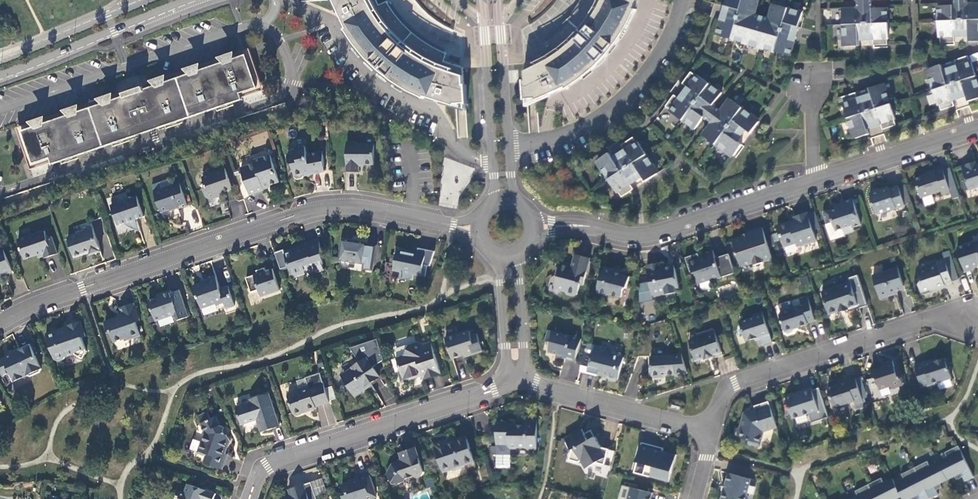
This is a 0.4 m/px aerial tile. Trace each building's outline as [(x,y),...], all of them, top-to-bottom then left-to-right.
[(376,0),(334,0),(333,0),(347,29),(345,30),(346,32),(355,45),(366,58),(379,71),(393,82),(408,91),(422,98),(424,99),(425,97),(455,106),(456,104),(466,103),(466,104),(467,104),(466,85),(465,85),(464,86),(463,68),(444,62),(446,54),(433,47),(422,40),(412,33),(403,24),(395,14),(387,2),(379,5),(376,0)] [(634,8),(636,0),(584,0),(584,1),(577,11),(569,21),(561,30),(551,38),(539,47),(542,55),(524,63),(525,81),(524,81),(524,80),(523,80),(525,100),(526,100),(526,99),(536,98),(537,100),(566,87),(567,89),(569,87),(581,78),(595,67),(608,54),(618,40),(628,25),(634,11),(635,11),(636,9),(634,8)] [(716,34),(745,42),(745,43),(760,48),(761,47),(790,55),(802,11),(773,3),(769,17),(766,27),(751,23),(754,13),(758,0),(726,0),(716,34)] [(937,4),(938,35),(940,34),(940,41),(954,40),(954,34),(968,34),(968,40),(977,39),(977,2),(967,3),(952,3),(937,4)] [(856,7),(841,8),(842,23),(843,39),(844,38),(845,45),(859,44),(858,38),(873,37),(873,39),(873,44),(887,43),(887,37),(888,37),(888,21),(887,6),(872,7),(856,7)] [(769,17),(754,13),(751,23),(766,27),(769,17)] [(264,91),(250,49),(144,85),(144,87),(134,91),(123,94),(122,93),(17,129),(31,170),(53,162),(54,164),(65,161),(102,148),(139,136),(138,134),(135,125),(141,123),(144,132),(156,128),(157,130),(244,101),(243,98),(264,91)] [(927,67),(929,74),(928,74),(929,78),(938,103),(939,102),(941,109),(954,104),(952,98),(966,93),(968,100),(977,96),(977,80),(971,60),(970,60),(968,54),(954,58),(956,65),(943,69),(941,63),(927,67)] [(679,98),(674,94),(666,106),(671,109),(670,111),(695,129),(704,117),(713,104),(722,92),(697,74),(696,75),(691,71),(682,83),(688,86),(679,98)] [(855,91),(842,96),(844,101),(844,102),(843,102),(852,131),(854,131),(856,137),(869,133),(867,126),(881,122),(881,124),(883,128),(896,124),(894,117),(895,117),(886,88),(884,88),(882,82),(869,87),(871,93),(857,97),(855,91)] [(754,116),(730,98),(721,110),(712,122),(703,135),(727,153),(728,151),(734,155),(742,144),(737,140),(745,128),(750,132),(759,121),(753,117),(754,116)] [(721,110),(713,104),(704,117),(712,122),(721,110)] [(141,123),(135,125),(138,134),(144,132),(141,123)] [(613,158),(609,152),(598,160),(601,166),(600,166),(617,192),(618,191),(622,196),(633,189),(630,183),(642,175),(643,177),(645,181),(657,173),(654,168),(655,167),(638,141),(637,142),(633,137),(622,144),(625,150),(613,158)] [(374,165),(375,145),(357,145),(357,143),(347,143),(347,172),(359,172),(359,165),(374,165)] [(325,172),(323,152),(308,155),(306,147),(303,145),(297,146),(296,149),(296,152),(290,153),(288,156),(289,162),(292,164),(295,178),(298,180),(303,179),(305,176),(305,173),(311,172),(311,175),(325,172)] [(271,155),(254,161),(255,163),(241,168),(250,195),(265,190),(264,188),(280,182),(271,155)] [(435,204),(459,210),(471,166),(447,159),(435,204)] [(977,164),(976,162),(962,166),(966,181),(963,182),(966,191),(977,187),(977,188),(977,164)] [(214,174),(203,178),(207,188),(204,189),(207,198),(210,199),(216,198),(218,194),(233,189),(225,168),(213,173),(214,174)] [(928,175),(915,179),(921,198),(941,191),(942,195),(950,192),(943,170),(936,172),(936,171),(927,174),(928,175)] [(188,206),(181,184),(171,187),(171,186),(163,189),(162,190),(155,193),(161,212),(168,210),(169,211),(178,208),(178,209),(188,206)] [(871,191),(869,194),(876,213),(894,207),(895,208),(904,205),(898,185),(889,188),(889,187),(881,190),(879,189),(871,191)] [(133,229),(136,220),(144,217),(137,197),(111,205),(113,209),(114,211),(117,216),(124,223),(126,225),(128,226),(133,229)] [(853,199),(841,203),(843,208),(839,209),(837,208),(823,213),(827,224),(833,222),(836,231),(843,229),(845,234),(854,231),(853,228),(861,225),(853,199)] [(807,213),(794,217),(796,222),(792,224),(789,222),(778,226),(784,247),(796,243),(798,247),(817,241),(807,213)] [(743,237),(732,240),(741,267),(761,261),(763,262),(769,261),(770,258),(772,257),(762,228),(749,232),(751,237),(746,238),(743,237)] [(93,229),(68,237),(75,258),(85,254),(84,253),(89,251),(90,255),(101,251),(93,229)] [(47,238),(45,231),(18,240),(25,259),(38,255),(38,256),(43,254),(45,258),(58,254),(52,237),(47,238)] [(368,243),(342,239),(339,260),(364,264),(363,269),(373,271),(377,246),(368,244),(368,243)] [(322,264),(323,264),(319,240),(306,244),(307,247),(301,249),(300,247),(283,253),(287,262),(288,263),(292,275),(306,270),(314,274),(324,270),(322,264)] [(957,248),(965,272),(974,269),(973,266),(977,265),(977,242),(957,248)] [(412,253),(398,248),(393,271),(400,272),(398,280),(401,280),(407,280),(412,280),(413,275),(425,278),(427,267),(429,267),(435,253),(418,249),(417,256),(412,255),(412,253)] [(722,276),(713,249),(704,252),(705,255),(700,257),(698,252),(686,256),(690,271),(692,270),(693,272),(696,273),(699,282),(710,279),(711,280),(722,276)] [(4,250),(0,252),(0,275),(4,273),(4,275),(13,271),(4,250)] [(576,254),(572,266),(562,263),(560,269),(558,268),(556,276),(557,279),(555,289),(565,291),(567,294),(574,296),(577,295),(580,284),(583,285),(591,258),(576,254)] [(945,259),(937,261),(938,266),(929,269),(926,267),(919,270),(918,273),(921,282),(919,285),(922,292),(936,288),(936,289),(945,286),(945,284),(952,282),(945,259)] [(661,263),(647,266),(653,297),(666,294),(666,292),(676,290),(675,288),(679,287),(675,268),(670,269),(666,266),(662,267),(661,263)] [(247,278),(252,293),(259,290),(261,297),(280,290),(273,269),(266,272),(265,268),(257,271),(258,274),(247,278)] [(604,268),(597,291),(599,294),(606,296),(609,294),(621,298),(624,290),(627,288),(630,277),(613,272),(613,270),(604,268)] [(905,288),(898,268),(873,276),(879,296),(905,288)] [(208,281),(194,286),(202,308),(216,303),(217,305),(225,303),(227,309),(235,306),(229,286),(220,289),(216,276),(207,279),(208,281)] [(839,312),(839,313),(849,310),(849,308),(858,305),(851,283),(822,292),(829,315),(839,312)] [(149,301),(156,321),(175,315),(177,321),(189,317),(180,290),(172,293),(171,291),(162,294),(163,296),(149,301)] [(781,312),(779,315),(785,332),(788,333),(793,332),(794,329),(808,324),(808,323),(815,321),(808,297),(800,300),(802,306),(781,312)] [(140,321),(134,303),(120,308),(124,318),(119,319),(119,318),(105,323),(109,333),(112,334),(114,342),(124,339),(128,340),(141,336),(136,322),(140,321)] [(753,317),(740,322),(746,342),(761,337),(763,345),(772,342),(762,312),(752,315),(753,317)] [(86,337),(81,321),(67,326),(68,330),(62,332),(61,329),(46,334),(55,360),(58,361),(64,359),(66,356),(75,353),(76,355),(83,359),(87,351),(82,338),(86,337)] [(581,339),(548,330),(545,341),(551,342),(549,352),(565,356),(565,358),(575,361),(581,339)] [(698,338),(689,341),(696,361),(705,358),(705,360),(714,357),(713,355),(722,352),(714,330),(697,335),(698,338)] [(470,331),(446,339),(452,359),(473,352),(474,354),(483,351),(477,334),(471,336),(470,331)] [(401,380),(422,374),(423,376),(424,379),(441,374),(431,342),(423,345),(417,342),(410,344),(405,355),(397,358),(400,369),(399,372),(401,380)] [(30,344),(18,350),(19,351),(7,357),(7,358),(0,361),(0,368),(4,376),(10,373),(14,382),(28,376),(31,377),(40,372),(42,369),(30,344)] [(410,344),(394,349),(397,358),(405,355),(410,344)] [(600,346),(595,345),(587,374),(597,376),(597,374),(607,376),(609,380),(615,381),(618,379),(624,358),(621,353),(614,351),(610,354),(604,352),(600,346)] [(674,356),(651,357),(652,376),(654,378),(659,378),(662,375),(675,374),(674,356)] [(354,370),(343,377),(356,396),(367,389),(365,387),(380,377),(368,358),(352,368),(354,370)] [(932,360),(915,366),(922,388),(952,379),(949,370),(951,367),(948,360),(945,358),(933,362),(932,360)] [(900,370),(897,371),(893,361),(885,364),(883,367),(883,368),(872,372),(874,378),(876,379),(880,390),(889,387),(892,388),(903,385),(901,377),(903,377),(900,370)] [(422,374),(401,380),(402,383),(423,376),(422,374)] [(838,385),(828,389),(834,408),(854,401),(856,405),(864,403),(856,378),(838,384),(838,385)] [(330,402),(324,384),(310,388),(309,387),(298,390),(299,392),(288,395),(294,414),(297,416),(302,414),(304,411),(308,410),(308,411),(316,409),(316,407),(330,402)] [(794,394),(785,396),(793,419),(809,413),(811,418),(820,415),(811,388),(801,391),(802,394),(797,395),(794,394)] [(269,394),(251,399),(253,403),(237,409),(242,424),(258,419),(262,432),(280,426),(269,394)] [(777,428),(769,402),(754,406),(755,409),(748,411),(746,420),(742,421),(740,428),(743,429),(740,438),(749,441),(749,444),(760,447),(764,432),(777,428)] [(228,454),(226,454),(230,441),(227,435),(226,434),(224,431),(225,428),(222,426),(221,426),(220,426),(216,417),(201,424),(206,434),(202,441),(203,442),(198,452),(206,455),(204,463),(223,470),(228,454)] [(516,424),(497,424),(496,445),(508,445),(508,446),(511,449),(516,449),(519,447),(526,447),(528,450),(537,450),(537,421),(524,421),(524,425),(516,425),(516,424)] [(582,429),(565,439),(572,451),(570,460),(579,462),(581,461),(586,469),(596,463),(605,465),(609,449),(601,447),(595,437),(589,441),(582,429)] [(434,444),(443,469),(452,466),(453,470),(465,466),(465,465),(474,462),(466,438),(449,443),(448,440),(434,444)] [(663,451),(664,449),(642,443),(641,446),(636,462),(646,465),(643,475),(669,482),(672,472),(677,455),(663,451)] [(901,496),(902,498),(909,498),(911,498),(912,498),(919,498),(931,498),(939,495),(936,491),(942,488),(940,483),(955,476),(957,480),(963,477),(965,482),(974,477),(958,446),(945,453),(947,458),(930,467),(928,462),(901,475),(904,480),(895,484),(893,479),(884,483),(881,478),(855,491),(858,497),(853,498),(896,498),(901,496)] [(402,452),(405,460),(399,462),(392,464),(387,474),(389,479),(398,484),(404,482),(405,479),(413,476),(416,478),(422,476),(424,472),(416,448),(402,452)] [(356,476),(358,480),(342,486),(345,493),(343,496),(344,498),(376,498),(373,490),(375,489),(370,471),(356,476)] [(729,473),(722,498),(748,498),(749,497),(747,494),(751,479),(729,473)] [(304,484),(309,498),(317,498),(311,482),(304,484)] [(216,494),(189,484),(186,493),(180,492),(179,496),(178,496),(176,498),(214,498),(216,494)] [(289,490),(291,497),(285,498),(309,498),(304,484),(289,490)] [(631,488),(628,498),(651,498),(653,493),(631,488)]
